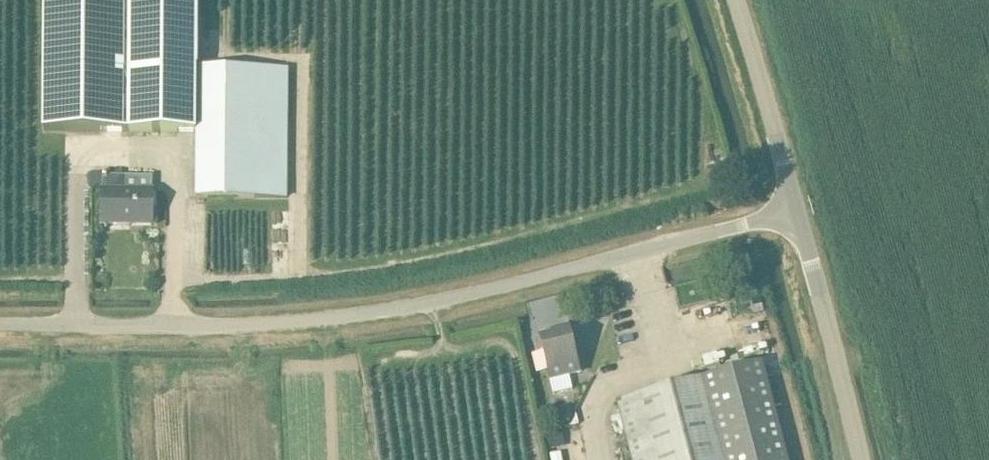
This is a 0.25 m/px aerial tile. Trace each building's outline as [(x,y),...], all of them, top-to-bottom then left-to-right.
[(196,68),(196,0),(45,0),(44,134),(128,134),(128,135),(196,135),(196,68)] [(196,68),(196,135),(196,200),(287,200),(288,69),(196,68)] [(154,190),(127,190),(127,177),(104,177),(104,190),(102,190),(102,226),(153,227),(154,190)] [(543,342),(552,379),(578,372),(568,332),(555,335),(556,338),(543,342)] [(617,404),(632,459),(787,459),(762,365),(617,404)]
